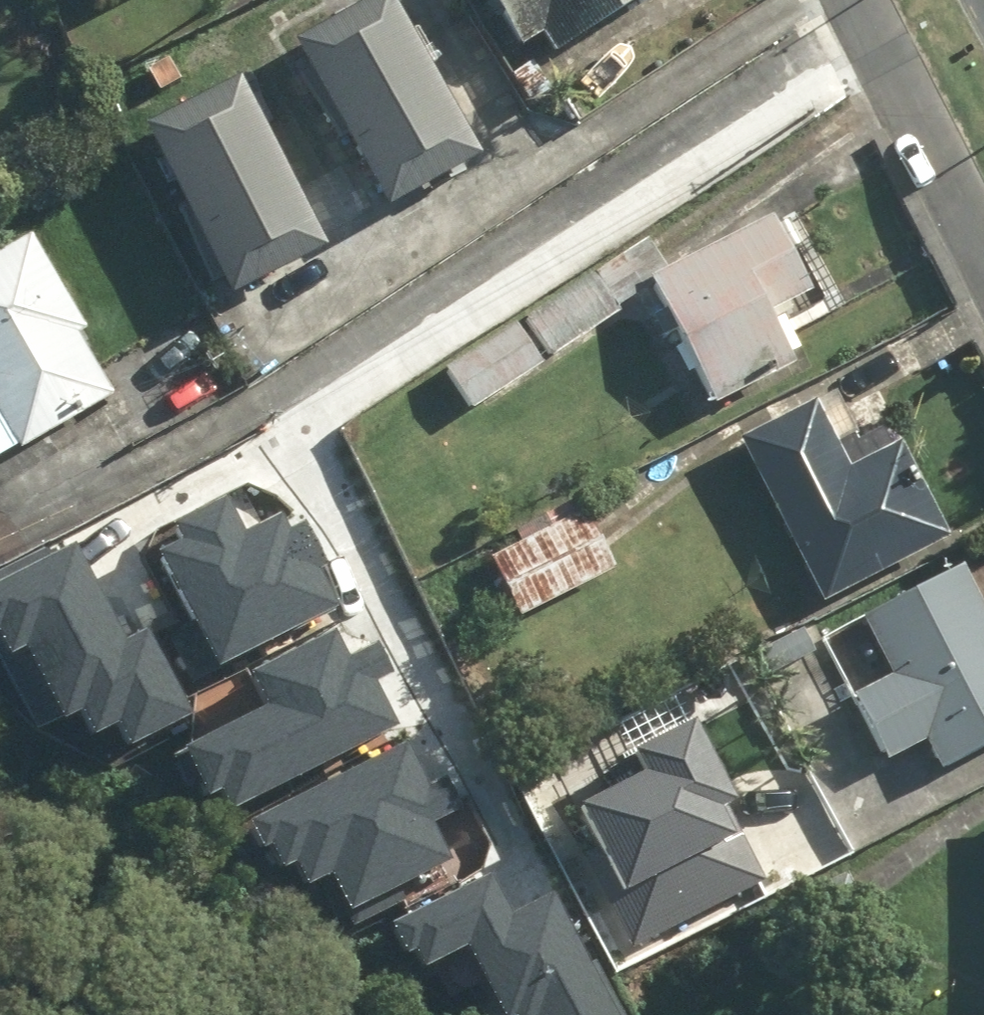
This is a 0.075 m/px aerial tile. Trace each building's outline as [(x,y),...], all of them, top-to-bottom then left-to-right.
[(302,37),(401,207),(488,157),(396,0),(366,0),(302,37)] [(521,44),(558,22),(574,48),(651,0),(494,0),(521,44)] [(235,300),(257,288),(265,303),(296,286),(289,271),(332,248),(242,80),(146,131),(235,300)] [(821,292),(775,214),(683,268),(663,235),(526,316),(550,356),(656,293),(720,403),(775,370),(779,378),(808,361),(781,316),(821,292)] [(116,395),(81,334),(89,330),(35,239),(0,260),(0,463),(116,395)] [(546,367),(518,323),(448,369),(477,413),(546,367)] [(864,365),(739,431),(827,598),(952,532),(864,365)] [(174,377),(107,414),(129,453),(196,416),(174,377)] [(188,537),(160,551),(218,666),(344,604),(304,524),(289,531),(280,511),(247,527),(234,500),(182,526),(188,537)] [(620,576),(588,512),(498,555),(529,620),(620,576)] [(0,574),(0,645),(4,654),(29,642),(65,713),(83,704),(97,733),(121,721),(132,742),(191,713),(147,624),(124,636),(74,537),(0,574)] [(942,773),(983,751),(983,554),(822,637),(887,762),(926,742),(942,773)] [(229,780),(241,803),(398,725),(348,626),(259,670),(273,699),(184,743),(208,791),(229,780)] [(613,902),(646,963),(775,894),(721,793),(736,785),(688,696),(559,765),(628,893),(613,902)] [(419,732),(251,816),(277,869),(299,858),(312,884),(333,873),(348,903),(446,855),(429,822),(457,808),(419,732)] [(394,923),(417,967),(470,941),(508,1014),(622,1014),(559,890),(513,913),(493,873),(394,923)]
